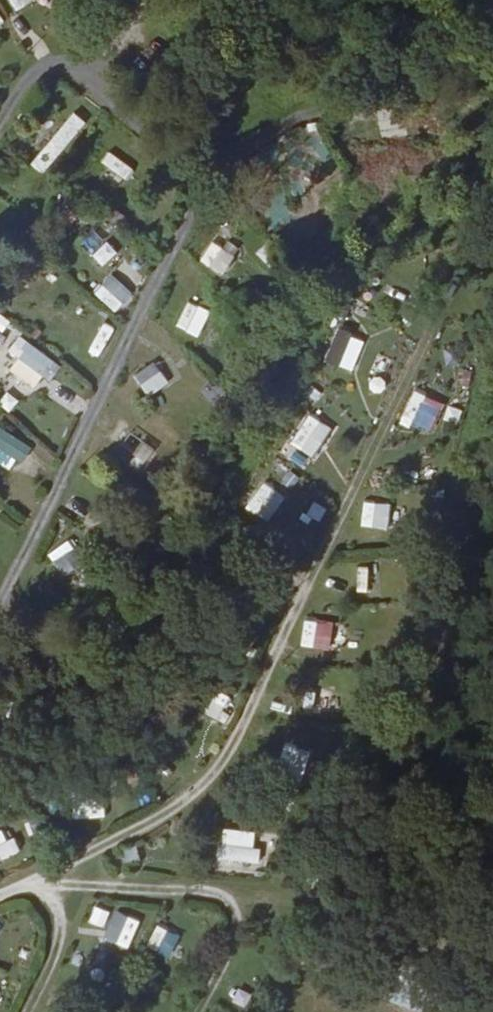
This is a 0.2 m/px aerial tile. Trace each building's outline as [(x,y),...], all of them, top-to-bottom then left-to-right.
[(15,12),(32,2),(31,0),(8,0),(15,12)] [(30,164),(42,175),(85,125),(73,114),(30,164)] [(130,179),(135,167),(107,156),(102,167),(130,179)] [(237,251),(211,239),(199,264),(225,276),(237,251)] [(103,266),(118,253),(107,240),(92,254),(103,266)] [(113,274),(95,293),(116,313),(134,294),(113,274)] [(188,301),(176,328),(199,338),(211,312),(188,301)] [(4,337),(12,322),(0,316),(0,335),(4,337)] [(93,362),(109,336),(99,329),(82,356),(93,362)] [(337,329),(324,362),(353,373),(365,340),(337,329)] [(18,337),(9,352),(18,358),(6,377),(35,396),(57,361),(18,337)] [(155,362),(133,375),(147,397),(168,384),(155,362)] [(362,387),(378,390),(381,374),(365,371),(362,387)] [(400,420),(431,433),(444,403),(413,390),(400,420)] [(310,414),(289,443),(311,459),(332,430),(310,414)] [(14,469),(29,446),(0,427),(0,460),(14,469)] [(144,471),(155,446),(127,433),(116,458),(144,471)] [(261,488),(247,509),(267,523),(281,502),(261,488)] [(388,530),(390,504),(363,501),(361,528),(388,530)] [(47,557),(66,578),(87,559),(68,538),(47,557)] [(368,592),(369,567),(358,567),(357,592),(368,592)] [(302,648),(332,650),(333,622),(303,620),(302,648)] [(200,709),(214,721),(231,703),(217,690),(200,709)] [(305,691),(304,712),(330,713),(331,692),(305,691)] [(302,766),(307,752),(287,746),(282,759),(302,766)] [(17,856),(8,829),(0,832),(0,863),(17,856)] [(256,868),(258,831),(220,830),(218,867),(256,868)] [(114,914),(107,943),(131,949),(138,919),(114,914)] [(157,925),(145,947),(169,959),(180,937),(157,925)]
